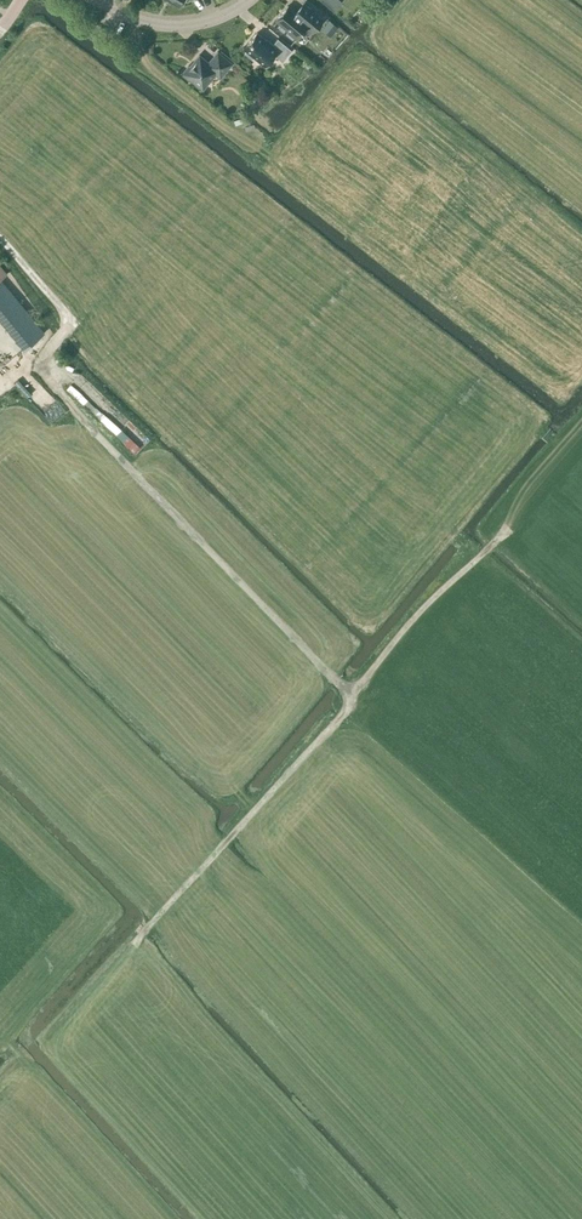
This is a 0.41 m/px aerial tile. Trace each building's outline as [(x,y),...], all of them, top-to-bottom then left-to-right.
[(333,10),(338,5),(342,0),(341,0),(321,0),(333,10)] [(315,29),(323,19),(303,2),(295,12),(288,6),(276,20),(289,31),(288,33),(295,39),(308,23),(315,29)] [(337,26),(328,19),(321,29),(330,36),(337,26)] [(282,58),(284,56),(286,57),(292,50),(278,39),(272,45),(257,33),(244,49),(245,50),(245,53),(251,58),(254,57),(264,66),(274,54),(279,58),(282,58)] [(202,89),(215,73),(220,77),(231,63),(217,52),(208,63),(199,55),(189,66),(188,66),(182,74),(190,80),(191,79),(202,89)] [(236,65),(232,69),(237,73),(240,68),(237,66),(236,65)] [(24,349),(44,333),(0,279),(7,274),(0,265),(0,319),(24,349)] [(72,382),(67,387),(87,403),(91,398),(72,382)]
